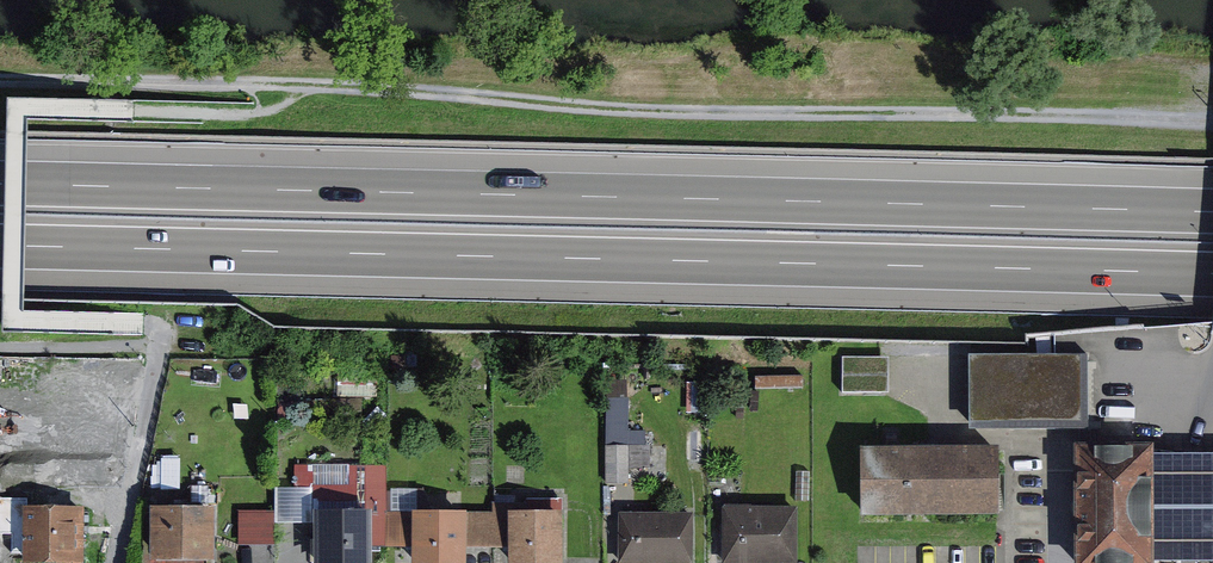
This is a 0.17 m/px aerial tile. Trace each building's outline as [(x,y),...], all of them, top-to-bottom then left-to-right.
[(1095,353),(979,355),(980,431),(1096,429),(1095,353)] [(849,392),(895,392),(895,356),(849,356),(849,392)] [(609,363),(607,482),(632,482),(633,464),(651,465),(651,426),(631,426),(632,363),(609,363)] [(1074,443),(1075,562),(1154,562),(1154,560),(1154,453),(1154,443),(1074,443)] [(1003,444),(864,445),(865,514),(1004,513),(1003,444)] [(1154,560),(1212,560),(1212,453),(1154,453),(1154,560)] [(277,490),(277,522),(294,522),(311,522),(311,562),(373,562),(373,547),(387,547),(387,464),(296,465),(296,490),(277,490)] [(84,504),(27,504),(27,498),(0,498),(0,533),(13,533),(13,552),(25,552),(25,560),(84,559),(84,504)] [(734,505),(733,562),(808,562),(809,506),(734,505)] [(214,561),(214,509),(153,509),(154,561),(214,561)] [(273,544),(273,510),(238,511),(238,544),(256,544),(273,544)] [(480,511),(425,512),(425,562),(480,562),(480,511)] [(521,562),(576,562),(575,512),(521,512),(521,562)] [(629,512),(629,562),(704,562),(705,513),(629,512)]
